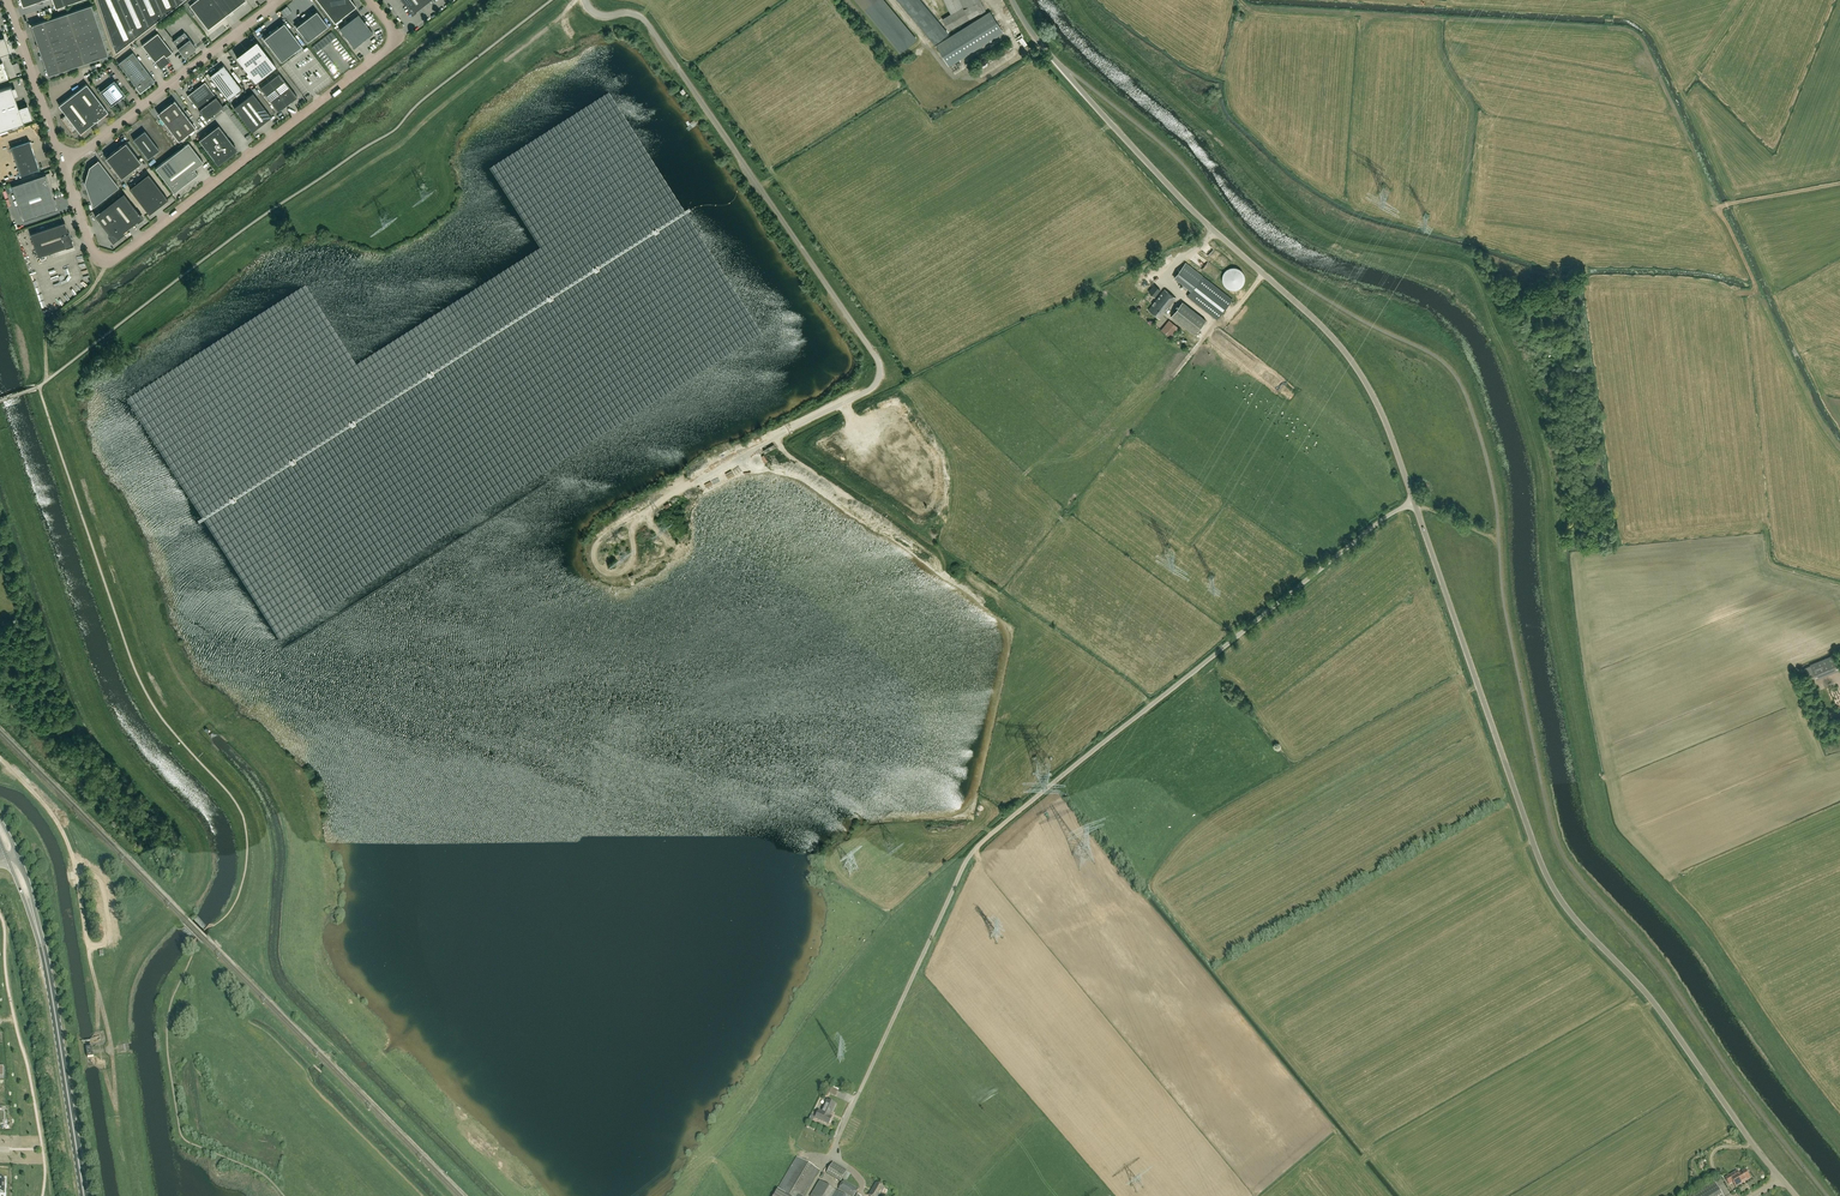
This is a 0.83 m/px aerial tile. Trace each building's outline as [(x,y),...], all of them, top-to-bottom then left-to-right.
[(63,5),(55,8),(55,9),(81,0),(62,0),(63,5)] [(118,0),(98,0),(115,52),(135,37),(118,0)] [(137,0),(118,0),(135,37),(149,26),(137,0)] [(156,0),(137,0),(149,26),(163,15),(156,0)] [(175,0),(156,0),(163,15),(177,4),(175,0)] [(216,0),(195,0),(194,1),(189,4),(208,28),(227,13),(216,0)] [(227,13),(244,0),(216,0),(227,13)] [(351,0),(317,0),(335,22),(356,6),(351,0)] [(411,10),(410,11),(413,15),(417,12),(416,11),(430,0),(403,0),(411,10)] [(883,0),(856,0),(876,24),(900,53),(916,39),(883,0)] [(919,0),(901,0),(934,39),(985,10),(981,1),(981,0),(944,0),(948,8),(951,14),(937,22),(919,0)] [(108,54),(91,4),(31,24),(37,43),(39,50),(48,74),(108,54)] [(188,6),(185,8),(191,16),(194,14),(188,6)] [(328,25),(316,10),(302,21),(296,26),(300,31),(307,41),(328,25)] [(949,66),(1003,32),(990,11),(936,45),(949,66)] [(373,32),(358,13),(339,28),(347,38),(354,47),(370,34),(373,32)] [(302,45),(284,22),(269,33),(263,38),(270,46),(281,61),(302,45)] [(332,31),(329,34),(333,39),(331,42),(333,44),(338,40),(332,31)] [(194,45),(184,32),(172,41),(184,56),(187,54),(188,54),(190,52),(196,47),(194,45)] [(172,52),(157,33),(142,45),(155,61),(161,69),(170,62),(166,57),(172,52)] [(333,39),(329,34),(323,38),(328,44),(331,42),(333,39)] [(0,37),(0,55),(9,52),(4,36),(0,37)] [(325,46),(321,40),(315,45),(319,50),(322,48),(325,46)] [(275,66),(256,41),(257,42),(237,57),(237,56),(236,57),(255,81),(275,66)] [(318,55),(324,51),(322,48),(319,50),(315,45),(312,47),(315,51),(318,55)] [(125,72),(140,61),(133,52),(118,63),(125,72)] [(155,81),(140,61),(125,72),(126,73),(136,87),(140,92),(147,86),(150,84),(155,81)] [(242,89),(223,65),(209,76),(228,99),(242,89)] [(260,87),(278,111),(297,96),(279,72),(260,87)] [(329,78),(323,83),(327,88),(334,84),(329,78)] [(123,94),(114,82),(102,91),(111,103),(115,99),(118,97),(123,94)] [(206,119),(224,106),(205,82),(198,87),(197,86),(194,89),(194,90),(187,95),(206,119)] [(108,111),(86,84),(59,105),(61,108),(66,114),(62,118),(61,117),(61,118),(72,132),(73,132),(72,132),(77,128),(77,129),(80,132),(81,134),(80,134),(81,134),(86,130),(85,129),(86,128),(99,118),(100,117),(101,118),(100,119),(101,119),(102,118),(104,117),(108,113),(107,113),(107,112),(108,111)] [(27,105),(19,108),(15,96),(12,88),(11,86),(0,89),(0,131),(24,123),(23,121),(32,118),(30,113),(27,105)] [(252,92),(252,93),(233,107),(252,131),(271,116),(252,92)] [(157,113),(179,140),(196,127),(174,100),(165,107),(157,113)] [(237,149),(235,146),(218,125),(199,140),(218,164),(234,151),(236,149),(237,149)] [(159,149),(144,130),(133,139),(148,158),(159,149)] [(39,169),(29,140),(11,146),(20,175),(39,169)] [(141,162),(126,142),(106,157),(121,177),(141,162)] [(194,169),(203,162),(188,142),(155,167),(173,191),(175,190),(184,183),(186,181),(195,174),(196,174),(198,173),(194,169)] [(119,187),(98,160),(89,167),(84,182),(93,207),(119,187)] [(52,188),(50,174),(50,172),(40,175),(40,176),(11,185),(23,220),(57,208),(51,190),(52,190),(52,188)] [(168,199),(148,173),(129,188),(149,213),(168,199)] [(138,222),(143,217),(140,213),(123,192),(94,215),(109,234),(107,235),(113,242),(124,233),(123,231),(137,221),(138,222)] [(72,240),(72,238),(71,237),(69,232),(68,232),(65,222),(31,233),(38,256),(66,247),(73,245),(72,240)] [(1187,296),(1217,319),(1232,299),(1186,263),(1174,277),(1191,290),(1187,296)] [(1223,283),(1225,286),(1228,288),(1231,289),(1234,290),(1237,289),(1240,287),(1243,285),(1244,282),(1245,278),(1244,275),(1243,272),(1240,269),(1237,268),(1233,267),(1230,267),(1226,269),(1224,272),(1222,276),(1222,279),(1223,283)] [(1155,296),(1160,290),(1154,285),(1149,291),(1155,296)] [(1160,319),(1176,298),(1164,289),(1148,310),(1160,319)] [(1206,320),(1182,302),(1171,316),(1195,334),(1206,320)] [(1169,320),(1161,330),(1170,338),(1179,328),(1169,320)] [(765,454),(776,448),(774,445),(763,451),(765,454)] [(1816,679),(1835,671),(1838,670),(1832,655),(1810,664),(1816,679)] [(839,1088),(833,1086),(826,1082),(822,1090),(830,1094),(829,1097),(834,1099),(835,1096),(836,1096),(839,1088)] [(828,1115),(833,1104),(826,1101),(822,1112),(819,1110),(815,1118),(829,1125),(829,1123),(831,1122),(832,1120),(831,1119),(832,1116),(828,1115)] [(819,1170),(797,1157),(774,1195),(804,1195),(819,1170)] [(841,1181),(847,1171),(833,1163),(827,1173),(841,1181)] [(1739,1174),(1737,1171),(1726,1178),(1729,1184),(1733,1182),(1736,1187),(1743,1182),(1743,1183),(1744,1182),(1743,1181),(1745,1180),(1746,1181),(1750,1178),(1745,1170),(1739,1174)] [(858,1189),(844,1180),(839,1189),(850,1195),(854,1195),(858,1189)] [(820,1181),(811,1195),(846,1195),(820,1181)] [(1714,1182),(1691,1195),(1722,1195),(1714,1182)] [(884,1188),(876,1183),(869,1195),(871,1195),(879,1195),(884,1188)]
